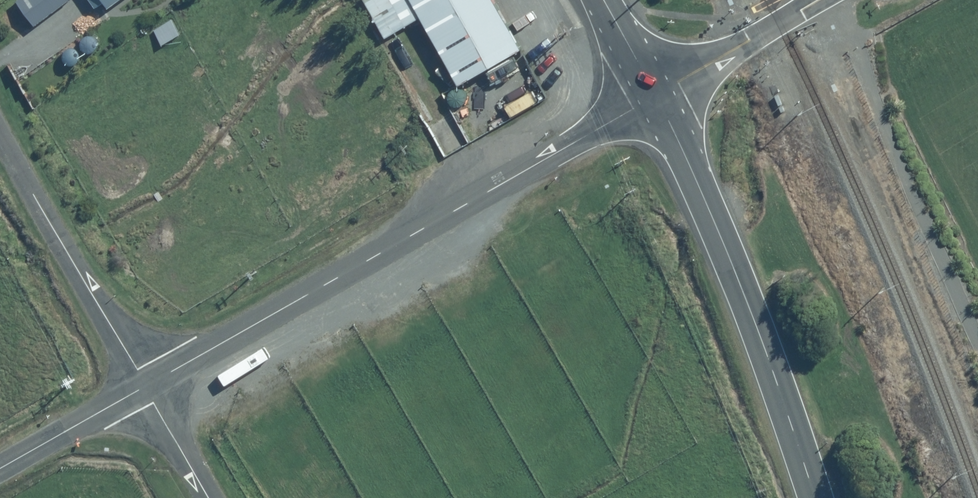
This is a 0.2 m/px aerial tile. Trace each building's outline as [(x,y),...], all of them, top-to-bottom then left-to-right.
[(496,0),(412,0),(463,86),(525,49),(496,0)]
